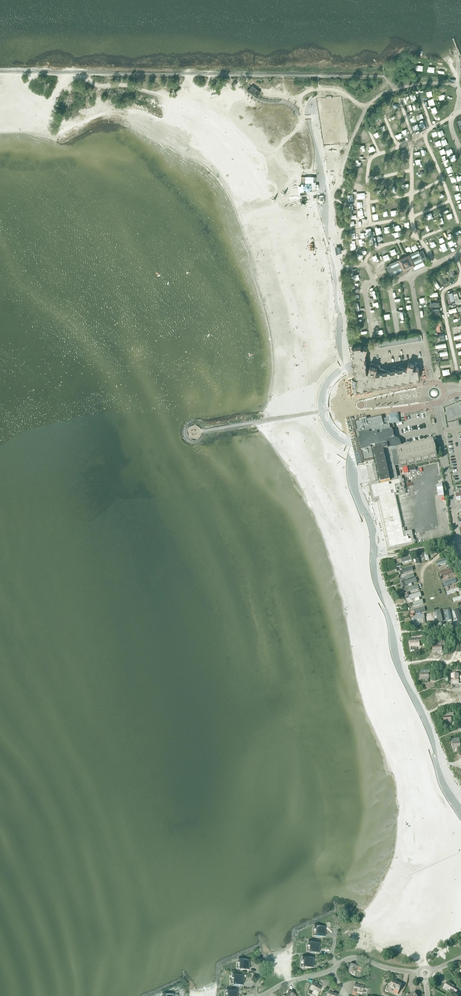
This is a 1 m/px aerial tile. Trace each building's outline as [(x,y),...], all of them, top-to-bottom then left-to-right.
[(248,88),(247,89),(257,97),(258,96),(260,92),(253,85),(248,88)] [(303,184),(304,192),(312,191),(312,188),(316,188),(316,182),(316,177),(313,177),(306,177),(306,184),(303,184)] [(424,260),(427,258),(424,250),(420,252),(419,250),(408,255),(409,257),(405,259),(402,260),(401,259),(390,264),(391,265),(387,267),(391,275),(394,273),(395,275),(406,270),(406,268),(409,266),(413,265),(413,266),(424,261),(424,260)] [(454,268),(457,266),(455,263),(448,267),(453,276),(457,274),(454,268)] [(446,275),(448,274),(446,270),(440,274),(446,282),(449,279),(446,275)] [(430,296),(430,304),(441,304),(440,300),(432,300),(432,296),(430,296)] [(442,329),(442,320),(434,320),(434,323),(437,323),(437,330),(442,329)] [(434,341),(446,338),(445,330),(436,332),(436,336),(433,336),(434,341)] [(352,379),(354,394),(358,388),(372,386),(372,384),(377,386),(378,386),(379,386),(379,385),(380,383),(385,385),(386,385),(386,384),(387,384),(387,383),(387,382),(392,383),(393,383),(394,383),(395,382),(395,381),(400,382),(401,382),(402,382),(402,381),(403,379),(408,381),(409,381),(410,380),(410,378),(416,380),(419,379),(420,379),(420,378),(419,367),(416,367),(416,368),(413,368),(414,364),(409,363),(407,368),(405,368),(399,366),(398,370),(391,368),(390,371),(384,369),(383,372),(379,371),(380,365),(371,363),(371,362),(369,369),(367,369),(365,357),(368,347),(361,345),(352,347),(351,351),(351,352),(352,353),(354,353),(352,358),(352,359),(352,360),(353,360),(355,361),(353,366),(353,367),(354,367),(354,368),(356,368),(355,372),(355,374),(355,375),(356,375),(358,376),(357,380),(356,381),(352,379)] [(443,366),(442,366),(443,370),(452,369),(450,357),(442,359),(443,366)] [(397,422),(398,422),(397,414),(389,415),(391,423),(392,423),(397,423),(397,422)] [(356,439),(351,440),(354,453),(361,451),(363,461),(375,459),(381,483),(398,479),(391,450),(396,449),(400,465),(437,457),(434,440),(401,447),(400,442),(399,441),(400,440),(397,438),(396,439),(394,438),(393,431),(392,430),(391,430),(390,430),(389,424),(383,425),(382,417),(367,420),(367,418),(364,419),(363,418),(361,418),(361,419),(358,420),(358,422),(355,423),(356,430),(354,431),(355,434),(354,434),(355,436),(356,436),(356,439)] [(381,483),(371,485),(374,498),(376,498),(376,500),(379,499),(380,503),(377,504),(378,506),(380,506),(381,509),(379,510),(379,512),(382,512),(383,515),(380,516),(381,519),(383,518),(384,522),(381,522),(382,525),(385,524),(385,528),(383,529),(383,531),(386,531),(387,534),(384,535),(385,537),(387,537),(388,540),(386,541),(386,544),(389,543),(390,547),(412,542),(411,538),(409,539),(408,537),(410,536),(410,533),(405,534),(405,535),(404,536),(394,493),(402,492),(401,488),(404,487),(403,483),(400,483),(399,479),(398,479),(381,483)] [(417,576),(402,581),(404,585),(418,580),(417,576)] [(445,585),(457,581),(456,576),(443,580),(445,585)] [(415,605),(424,602),(423,598),(421,598),(419,591),(411,594),(413,601),(413,600),(415,605)] [(415,623),(426,623),(426,613),(415,613),(415,623)] [(423,641),(423,639),(410,639),(410,641),(410,647),(419,647),(419,641),(423,641)] [(433,652),(442,651),(442,647),(445,646),(444,642),(438,642),(438,644),(433,644),(433,646),(433,652)] [(443,713),(444,722),(451,722),(451,717),(453,717),(452,712),(443,713)] [(321,927),(314,927),(314,931),(317,931),(317,937),(325,937),(325,928),(321,928),(321,927)] [(315,943),(308,943),(308,947),(311,947),(311,953),(319,953),(319,944),(315,944),(315,943)] [(313,968),(313,959),(309,959),(309,958),(302,958),(302,962),(305,962),(305,968),(313,968)] [(249,970),(249,961),(245,961),(245,960),(238,960),(238,964),(241,964),(241,970),(249,970)] [(346,969),(344,975),(347,976),(348,974),(354,976),(356,970),(360,972),(361,968),(351,965),(349,970),(346,969)] [(235,979),(235,986),(243,986),(243,976),(239,976),(239,975),(232,975),(232,979),(235,979)] [(394,993),(398,994),(402,984),(393,981),(395,978),(389,975),(388,978),(393,981),(390,987),(396,989),(394,993)] [(454,995),(458,989),(447,982),(444,988),(454,995)] [(318,994),(322,988),(324,989),(325,986),(320,983),(318,986),(313,983),(308,993),(312,994),(313,991),(318,994)] [(356,995),(357,993),(362,994),(364,987),(365,984),(361,983),(360,986),(355,985),(352,995),(356,995)] [(329,992),(327,995),(338,995),(333,993),(334,990),(329,988),(327,990),(329,992)]
